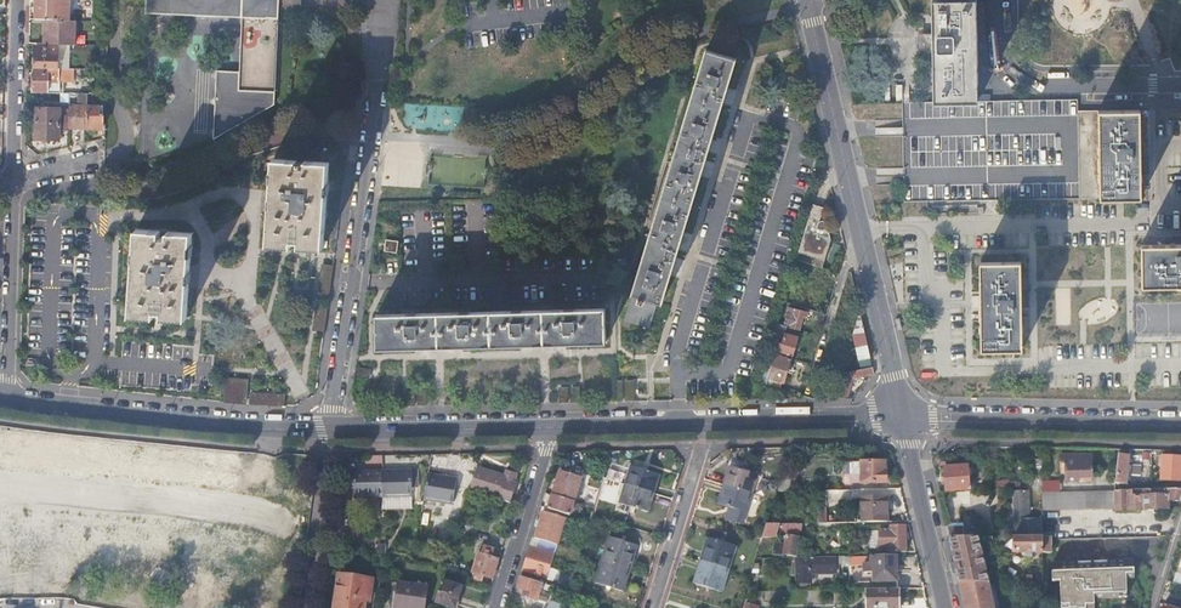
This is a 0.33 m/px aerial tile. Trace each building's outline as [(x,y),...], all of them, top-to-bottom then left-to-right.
[(36,19),(45,19),(75,20),(76,20),(76,16),(67,16),(67,8),(71,8),(71,0),(37,0),(36,19)] [(280,0),(146,0),(146,14),(147,14),(147,13),(243,16),(241,72),(218,71),(215,140),(272,107),(273,93),(277,93),(280,7),(280,0)] [(981,100),(978,100),(976,0),(933,0),(933,31),(934,49),(935,103),(981,102),(981,100)] [(1098,0),(1075,0),(1083,17),(1101,8),(1098,0)] [(45,19),(44,43),(74,44),(75,20),(45,19)] [(36,46),(36,67),(58,68),(59,46),(36,46)] [(706,49),(624,320),(650,328),(657,301),(662,303),(736,59),(706,49)] [(74,81),(75,68),(58,68),(36,67),(35,83),(33,83),(33,90),(35,90),(35,91),(63,92),(63,80),(74,81)] [(70,127),(88,127),(89,105),(89,93),(81,92),(81,105),(71,104),(71,108),(70,127)] [(901,199),(1075,196),(1075,109),(1075,98),(981,100),(981,102),(935,103),(899,103),(901,199)] [(89,105),(88,127),(104,128),(105,105),(89,105)] [(61,129),(70,129),(70,127),(71,108),(37,107),(36,138),(60,139),(61,129)] [(1095,109),(1097,196),(1141,195),(1140,165),(1139,108),(1095,109)] [(1097,196),(1095,109),(1075,109),(1075,196),(1097,196)] [(301,239),(301,242),(325,243),(331,161),(307,160),(306,160),(300,160),(300,164),(306,164),(306,165),(299,164),(299,159),(275,157),(269,240),(293,241),(294,239),(301,239)] [(824,208),(813,204),(796,259),(814,265),(823,267),(832,238),(828,237),(827,228),(828,226),(829,223),(828,222),(827,221),(826,220),(823,220),(822,221),(820,223),(824,208)] [(165,311),(165,313),(189,315),(194,232),(170,230),(170,235),(162,235),(162,230),(138,228),(132,310),(157,312),(157,310),(165,311)] [(386,239),(384,250),(397,252),(398,240),(386,239)] [(1142,243),(1142,284),(1180,283),(1180,243),(1142,243)] [(814,265),(796,259),(794,268),(811,274),(814,265)] [(1021,347),(1021,260),(981,261),(981,303),(981,347),(1021,347)] [(316,297),(328,298),(333,266),(322,264),(316,297)] [(852,271),(849,271),(848,275),(843,293),(856,291),(852,271)] [(794,292),(787,289),(784,301),(787,302),(817,311),(823,290),(816,288),(817,284),(810,282),(808,286),(803,284),(798,299),(792,297),(794,292)] [(315,306),(312,330),(324,331),(327,307),(315,306)] [(788,313),(785,323),(790,325),(790,327),(801,330),(805,316),(808,317),(810,311),(788,306),(786,312),(788,313)] [(526,310),(516,344),(606,343),(605,309),(526,310)] [(516,344),(526,310),(377,314),(377,347),(516,344)] [(871,356),(861,314),(859,314),(853,333),(859,359),(871,356)] [(786,326),(777,323),(769,350),(791,357),(797,336),(785,332),(786,326)] [(791,357),(769,350),(763,367),(770,369),(768,375),(784,380),(791,357)] [(859,359),(861,368),(873,365),(871,356),(859,359)] [(842,369),(833,397),(847,397),(853,375),(870,372),(873,367),(873,365),(861,368),(850,370),(850,371),(842,369)] [(766,383),(782,387),(784,380),(768,375),(766,383)] [(223,402),(247,404),(248,379),(225,377),(223,402)] [(635,400),(634,380),(616,381),(617,401),(635,400)] [(407,405),(415,404),(413,391),(405,392),(407,405)] [(249,393),(248,404),(284,406),(284,394),(249,393)] [(1151,454),(1151,453),(1141,454),(1142,471),(1151,471),(1151,468),(1151,454)] [(1091,454),(1060,455),(1060,465),(1065,464),(1065,482),(1077,481),(1077,478),(1092,477),(1091,454)] [(1129,455),(1119,454),(1117,482),(1127,484),(1129,455)] [(575,455),(570,468),(580,472),(585,459),(575,455)] [(1161,479),(1180,480),(1180,457),(1163,456),(1161,479)] [(858,470),(858,474),(858,482),(887,482),(886,470),(884,470),(884,461),(849,462),(849,471),(858,470)] [(631,465),(625,482),(652,491),(657,473),(631,465)] [(731,466),(725,485),(752,493),(757,475),(731,466)] [(966,466),(943,467),(945,491),(968,489),(966,466)] [(477,467),(471,490),(513,502),(519,483),(516,482),(519,474),(507,470),(506,475),(477,467)] [(384,497),(384,469),(355,470),(356,497),(384,497)] [(413,469),(384,469),(384,497),(413,496),(413,469)] [(459,477),(429,471),(425,498),(454,504),(459,477)] [(552,495),(573,502),(581,478),(560,471),(552,495)] [(792,484),(780,480),(779,482),(777,490),(790,490),(792,484)] [(1007,480),(993,481),(994,488),(1016,487),(1016,481),(1008,481),(1007,480)] [(652,491),(625,482),(619,502),(646,511),(652,491)] [(1058,482),(1042,482),(1042,486),(1042,492),(1059,492),(1058,482)] [(752,493),(725,485),(719,503),(730,507),(727,519),(742,523),(752,493)] [(1042,492),(1042,501),(1043,509),(1117,507),(1117,510),(1169,509),(1169,502),(1179,501),(1180,494),(1180,495),(1180,489),(1059,492),(1042,492)] [(1006,526),(1006,536),(1012,536),(1042,536),(1043,525),(1042,516),(1037,517),(1037,518),(1029,518),(1028,490),(1013,491),(1013,528),(1010,528),(1010,527),(1006,526)] [(552,495),(549,494),(545,506),(569,514),(573,502),(552,495)] [(860,522),(886,521),(886,496),(860,497),(860,522)] [(816,508),(816,523),(826,523),(825,507),(816,508)] [(543,510),(535,537),(556,544),(565,517),(543,510)] [(565,517),(556,544),(559,545),(560,545),(563,546),(571,519),(565,517)] [(461,522),(457,533),(474,538),(478,527),(461,522)] [(766,524),(763,537),(770,537),(775,537),(777,531),(800,534),(801,524),(790,523),(766,524)] [(963,524),(947,524),(950,537),(965,537),(963,524)] [(867,530),(867,538),(871,538),(879,538),(905,538),(905,525),(890,525),(890,529),(878,530),(867,530)] [(601,558),(628,567),(635,544),(609,535),(601,558)] [(772,542),(771,554),(781,556),(781,554),(793,556),(796,536),(783,535),(782,543),(772,542)] [(1013,552),(1042,551),(1042,536),(1012,536),(1013,552)] [(1042,536),(1042,551),(1050,551),(1050,536),(1042,536)] [(701,560),(728,568),(736,545),(709,537),(701,560)] [(950,537),(960,582),(987,583),(978,545),(994,545),(991,537),(965,537),(950,537)] [(891,552),(906,551),(905,538),(879,538),(871,538),(867,538),(867,539),(873,539),(873,547),(879,547),(891,546),(891,552)] [(482,545),(471,579),(481,582),(483,575),(492,578),(497,559),(491,557),(494,549),(482,545)] [(523,570),(525,571),(540,576),(546,577),(553,553),(530,546),(523,570)] [(873,572),(873,588),(897,588),(896,555),(849,555),(850,572),(873,572)] [(834,572),(833,556),(793,556),(794,582),(809,582),(809,573),(834,572)] [(621,590),(628,567),(601,558),(594,581),(621,590)] [(721,591),(728,568),(701,560),(694,583),(721,591)] [(1055,564),(1055,581),(1059,581),(1061,604),(1068,603),(1069,607),(1094,607),(1094,600),(1126,598),(1126,579),(1134,579),(1134,562),(1055,564)] [(525,571),(523,577),(538,582),(540,576),(525,571)] [(335,607),(365,607),(367,600),(370,601),(374,578),(340,573),(335,607)] [(523,577),(521,576),(517,587),(521,588),(519,592),(524,594),(523,595),(545,601),(550,585),(538,582),(523,577)] [(442,581),(436,602),(455,607),(461,587),(442,581)] [(394,607),(404,607),(425,607),(429,586),(398,582),(394,607)] [(960,582),(966,607),(993,607),(987,583),(960,582)] [(865,589),(865,607),(900,607),(900,588),(897,588),(873,588),(865,589)]
